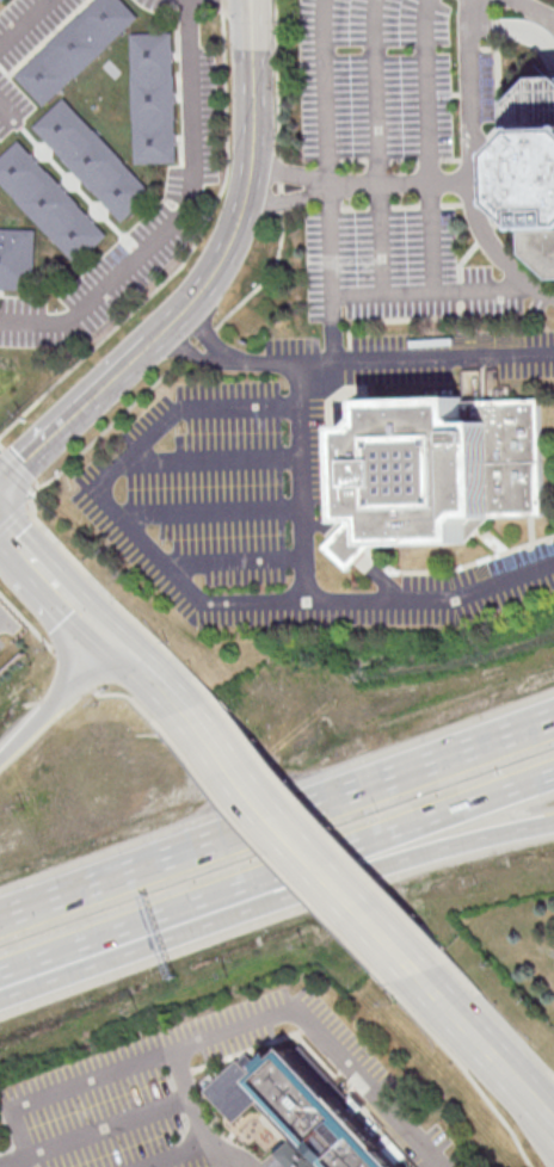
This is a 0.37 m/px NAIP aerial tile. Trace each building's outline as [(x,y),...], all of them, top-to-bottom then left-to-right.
[(13,75),(98,0),(122,0),(137,18),(39,107),(13,75)] [(131,33),(176,33),(178,166),(134,168),(131,33)] [(540,103),(553,84),(553,210),(543,200),(540,103)] [(63,98),(36,122),(125,224),(158,196),(63,98)] [(76,267),(0,184),(0,160),(18,143),(110,240),(76,267)] [(544,226),(553,215),(553,262),(546,254),(544,226)] [(35,290),(36,230),(0,229),(0,290),(35,290)] [(347,525),(345,425),(371,424),(370,403),(492,401),(547,400),(549,519),(476,520),(478,543),(378,544),(351,578),(322,552),(347,525)] [(389,1135),(381,1137),(301,1046),(294,1048),(260,1078),(255,1079),(239,1060),(205,1089),(234,1123),(257,1102),(290,1140),(275,1153),(287,1166),(416,1166),(417,1166),(389,1135)] [(255,1078),(280,1059),(275,1053),(260,1064),(250,1052),(240,1059),(255,1078)]
